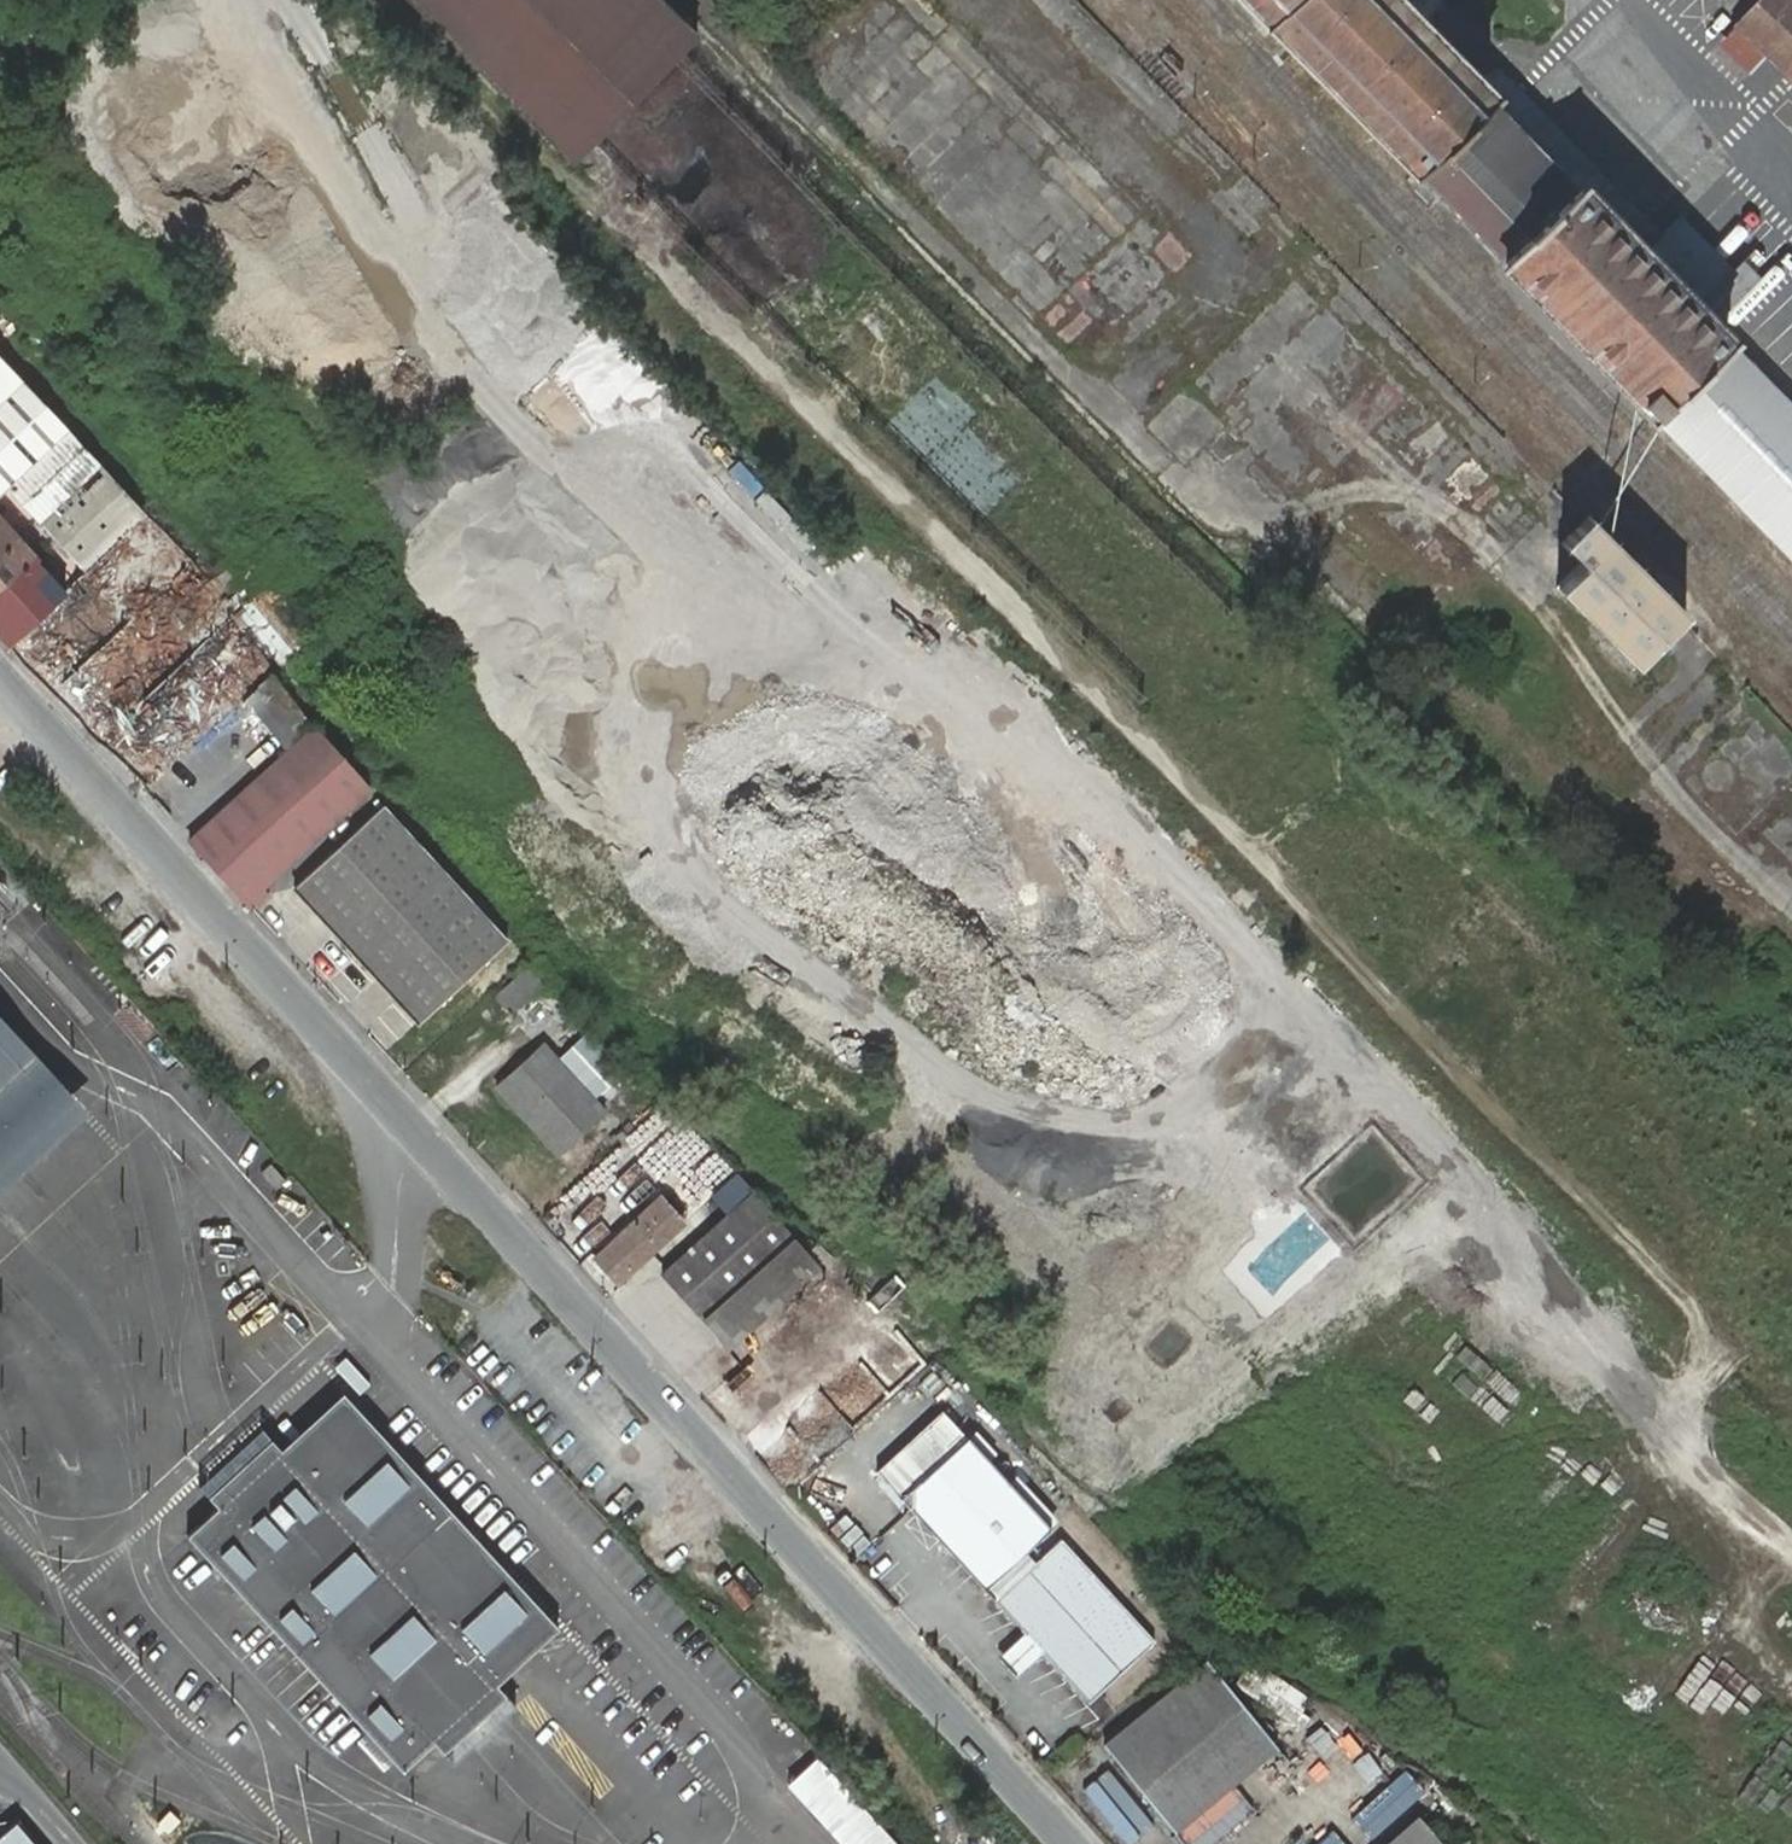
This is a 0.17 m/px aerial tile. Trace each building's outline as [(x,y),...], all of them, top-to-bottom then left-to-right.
[(570,161),(665,63),(695,92),(722,64),(694,35),(697,31),(666,0),(409,0),(570,161)] [(1696,306),(1576,183),(1491,97),(1467,73),(1396,0),(1238,0),(1410,176),(1416,171),(1499,257),(1494,262),(1649,417),(1653,421),(1791,563),(1791,404),(1696,306)] [(1735,24),(1717,44),(1749,74),(1766,53),(1791,78),(1791,0),(1758,0),(1735,24)] [(818,79),(852,46),(827,22),(794,55),(818,79)] [(1576,183),(1696,306),(1715,288),(1661,232),(1487,54),(1467,73),(1491,97),(1576,183)] [(1661,232),(1715,288),(1734,269),(1680,214),(1661,232)] [(0,356),(0,529),(12,541),(98,461),(0,356)] [(1685,611),(1588,513),(1561,541),(1581,561),(1556,586),(1634,662),(1685,611)] [(12,541),(0,529),(0,552),(12,541)] [(10,641),(60,595),(12,541),(0,552),(0,636),(6,642),(10,641)] [(242,694),(285,751),(312,726),(268,671),(242,694)] [(190,840),(252,908),(267,893),(260,885),(367,784),(312,726),(285,751),(190,840)] [(382,804),(293,885),(419,1020),(507,938),(382,804)] [(542,985),(525,966),(492,996),(509,1015),(542,985)] [(12,1150),(47,1117),(60,1105),(0,1041),(0,1160),(12,1150)] [(544,1042),(496,1085),(557,1153),(605,1109),(544,1042)] [(261,1172),(275,1189),(285,1180),(271,1164),(261,1172)] [(703,1318),(716,1305),(797,1241),(752,1192),(662,1273),(703,1318)] [(683,1221),(660,1197),(593,1259),(617,1283),(683,1221)] [(716,1305),(703,1318),(727,1344),(817,1264),(797,1241),(716,1305)] [(873,1319),(805,1380),(847,1427),(916,1366),(873,1319)] [(277,1445),(297,1467),(359,1410),(339,1389),(277,1445)] [(224,1474),(204,1493),(213,1503),(183,1532),(399,1767),(429,1739),(441,1750),(458,1734),(487,1708),(503,1692),(493,1681),(555,1623),(359,1410),(297,1467),(277,1445),(267,1435),(254,1447),(224,1474)] [(927,1506),(926,1526),(1000,1607),(1040,1571),(1049,1581),(1009,1618),(1040,1651),(1041,1653),(1057,1670),(1058,1671),(1086,1702),(1154,1642),(1077,1556),(1058,1573),(1049,1563),(1068,1546),(984,1454),(927,1506)] [(921,1521),(926,1526),(927,1506),(922,1511),(917,1516),(921,1521)] [(1013,1639),(997,1656),(1016,1673),(1032,1656),(1013,1639)] [(1206,1662),(1102,1745),(1171,1832),(1275,1748),(1206,1662)] [(842,1843),(898,1843),(818,1756),(787,1784),(842,1843)] [(1038,1765),(1043,1770),(1047,1767),(1043,1761),(1038,1765)] [(0,1839),(0,1843),(50,1843),(30,1817),(0,1839)] [(1421,1819),(1393,1843),(1443,1843),(1421,1819)]
